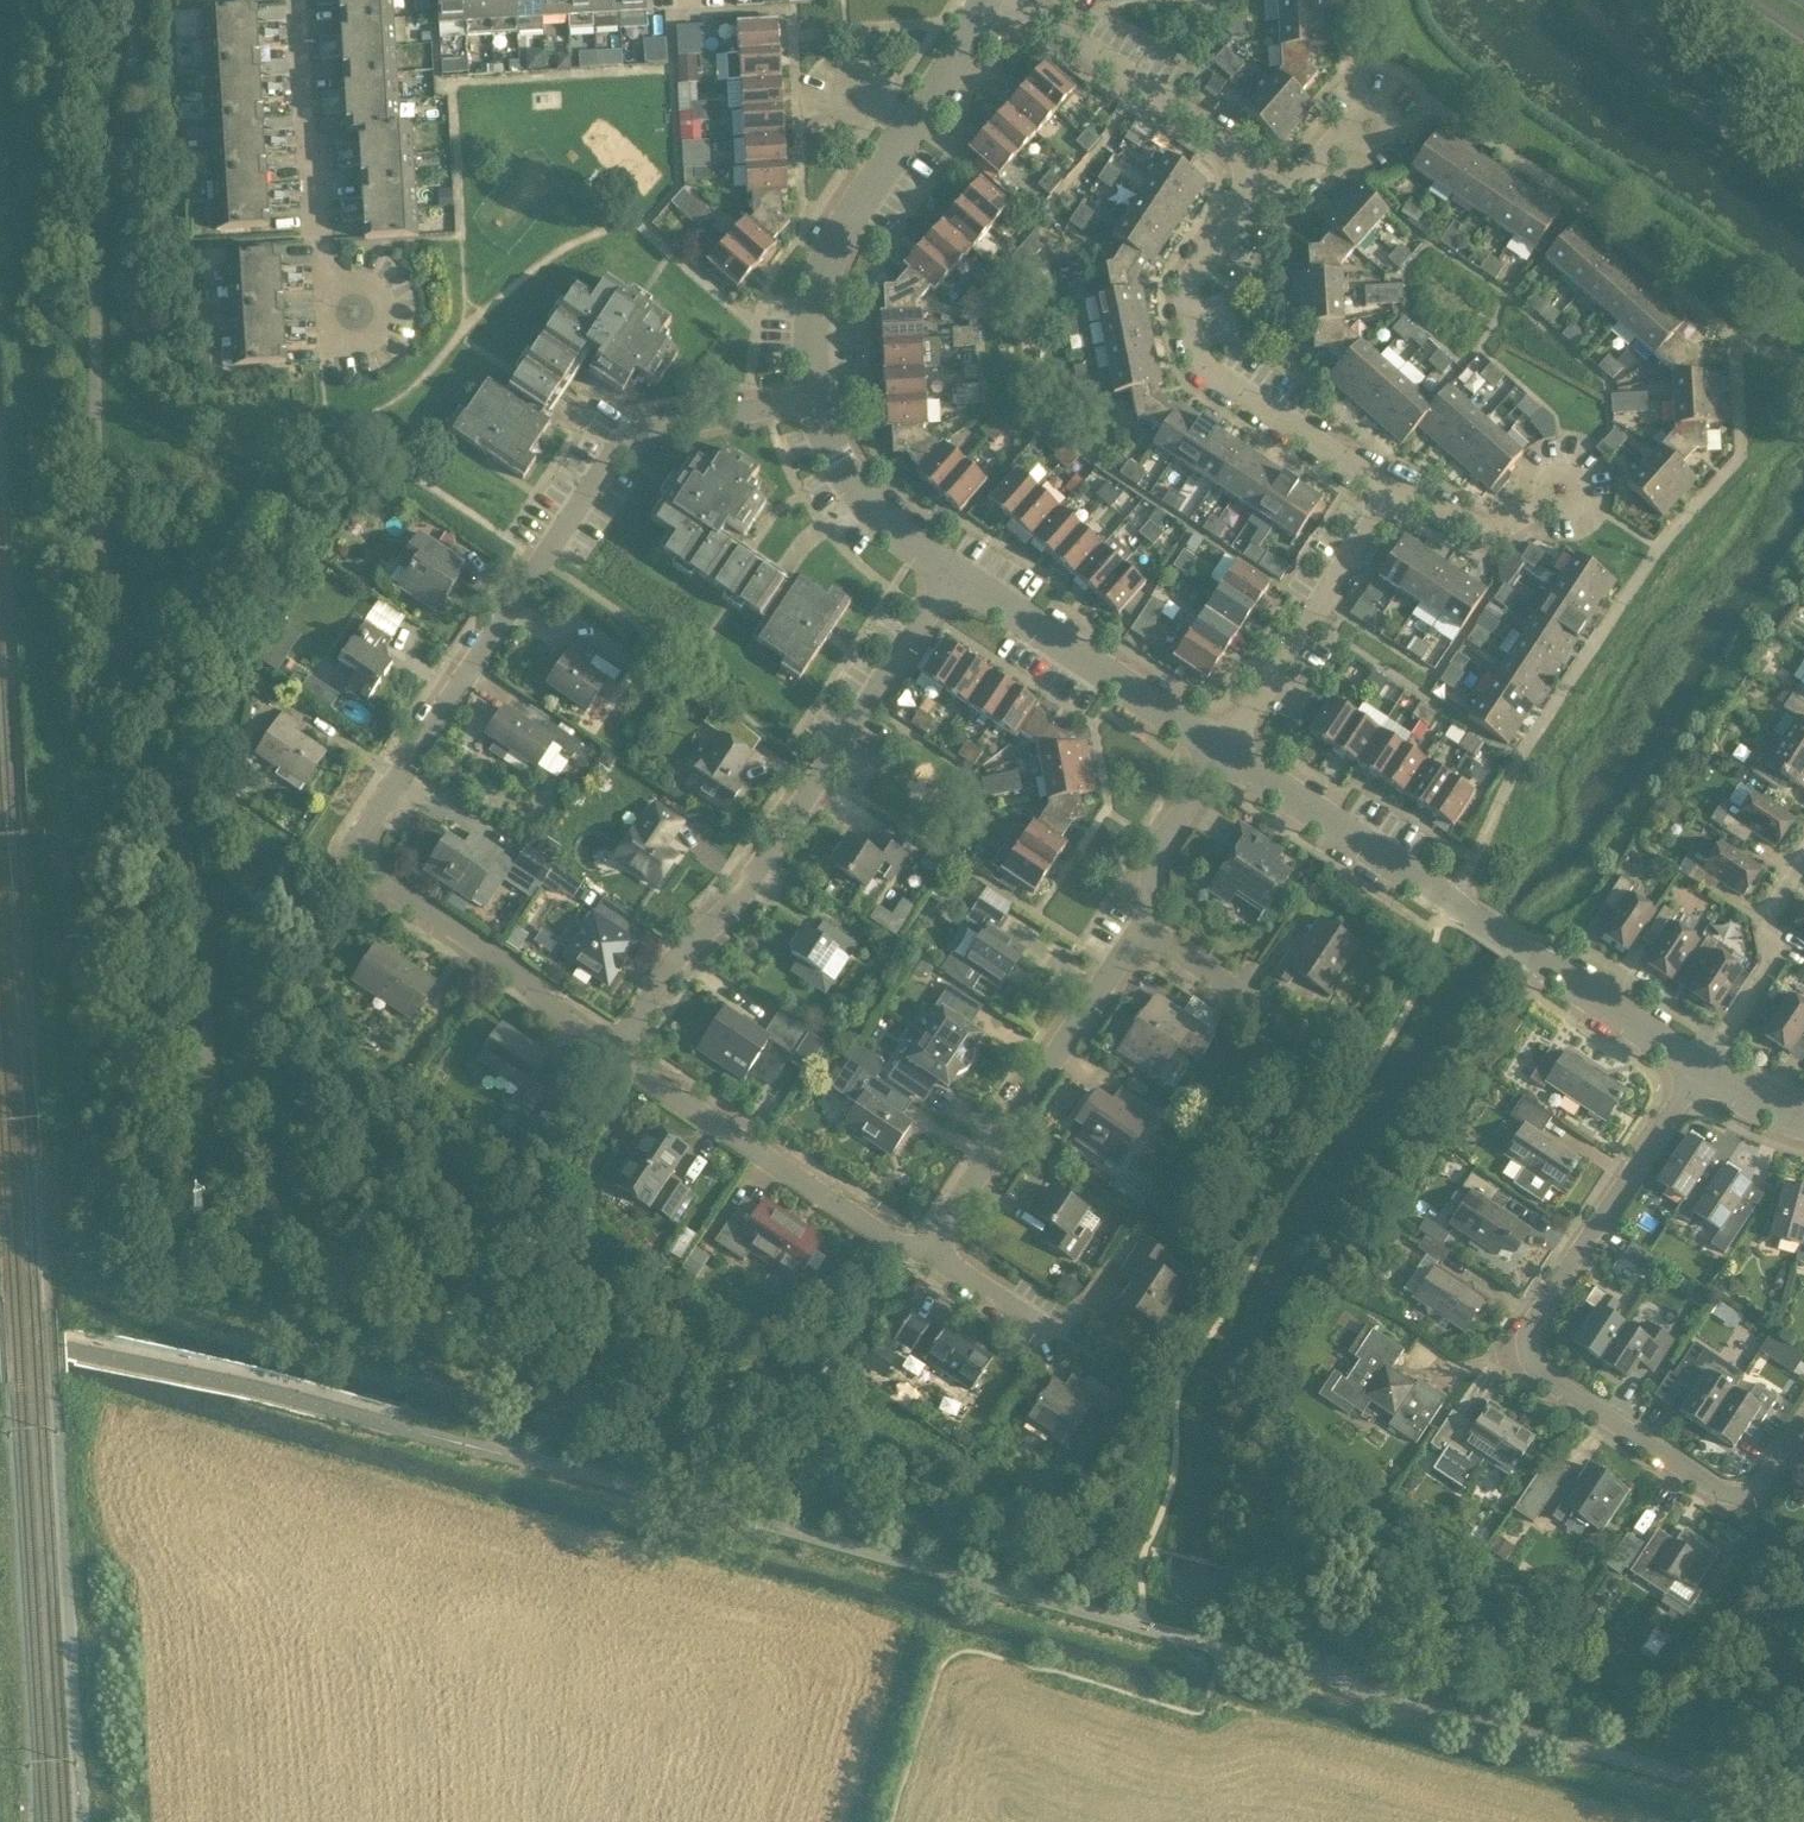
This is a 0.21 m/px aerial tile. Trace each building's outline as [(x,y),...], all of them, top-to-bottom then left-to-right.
[(340,22),(393,19),(391,0),(338,0),(340,22)] [(412,14),(428,13),(427,0),(412,0),(412,14)] [(438,25),(439,25),(440,37),(465,35),(463,0),(436,0),(438,25)] [(465,35),(491,34),(489,0),(463,0),(465,35)] [(517,32),(515,0),(489,0),(491,34),(517,32)] [(517,32),(542,31),(542,19),(540,0),(515,0),(517,32)] [(566,0),(540,0),(542,19),(567,17),(566,0)] [(567,17),(568,29),(593,28),(592,0),(566,0),(567,17)] [(593,28),(594,30),(619,29),(618,0),(592,0),(593,28)] [(619,29),(646,28),(644,0),(618,0),(619,29)] [(1326,20),(1325,0),(1276,0),(1278,23),(1326,20)] [(204,40),(257,37),(257,26),(256,8),(203,12),(204,40)] [(1230,26),(1246,25),(1245,15),(1229,16),(1230,26)] [(394,46),(393,19),(340,22),(341,49),(394,46)] [(1326,20),(1278,23),(1280,48),(1307,46),(1308,46),(1328,45),(1326,20)] [(739,53),(778,51),(776,21),(737,23),(739,53)] [(279,33),(278,24),(263,25),(264,34),(279,33)] [(701,25),(675,27),(677,56),(694,55),(701,55),(699,34),(702,34),(701,25)] [(1246,34),(1246,25),(1230,26),(1230,35),(1246,34)] [(420,42),(429,42),(428,33),(420,34),(420,42)] [(257,37),(204,40),(206,67),(259,64),(257,37)] [(279,38),(264,39),(265,46),(280,45),(279,38)] [(319,40),(320,48),(335,47),(334,39),(319,40)] [(343,76),(396,73),(394,46),(341,49),(343,76)] [(1307,46),(1280,48),(1281,69),(1277,74),(1300,93),(1317,74),(1309,67),(1308,46),(1307,46)] [(1220,69),(1226,62),(1232,55),(1224,48),(1212,62),(1220,69)] [(741,81),(779,79),(778,51),(739,53),(726,54),(728,80),(741,80),(741,81)] [(335,52),(320,53),(320,61),(335,60),(335,52)] [(556,69),(570,69),(569,55),(560,56),(556,61),(556,69)] [(696,83),(694,55),(677,56),(678,74),(678,85),(696,83)] [(1244,65),(1232,55),(1226,62),(1237,72),(1244,65)] [(466,57),(440,59),(441,73),(467,71),(466,57)] [(508,60),(509,71),(519,70),(518,59),(508,60)] [(1237,72),(1226,62),(1220,69),(1231,79),(1237,72)] [(1043,63),(1024,84),(1055,111),(1074,90),(1043,63)] [(260,80),(259,64),(206,67),(207,94),(260,91),(260,80)] [(482,74),(493,73),(493,65),(482,66),(482,74)] [(397,101),(396,73),(343,76),(345,104),(397,101)] [(1237,73),(1229,82),(1241,93),(1249,83),(1237,73)] [(1215,98),(1226,82),(1214,74),(1203,90),(1215,98)] [(1297,124),(1313,106),(1313,105),(1300,93),(1277,74),(1261,92),(1297,124)] [(266,79),(267,88),(282,87),(282,79),(266,79)] [(742,110),(781,108),(779,79),(741,81),(742,110)] [(1035,133),(1055,111),(1024,84),(1005,106),(1035,133)] [(260,91),(207,94),(209,121),(262,118),(260,91)] [(282,92),(267,93),(268,101),(283,100),(282,92)] [(1297,124),(1261,92),(1244,111),(1281,143),(1297,124)] [(338,102),(337,93),(322,94),(323,103),(338,102)] [(690,98),(679,99),(679,113),(691,113),(706,112),(706,102),(690,103),(690,98)] [(397,101),(345,104),(346,133),(358,132),(358,130),(399,128),(399,126),(397,101)] [(1017,154),(1035,133),(1005,106),(986,127),(1017,154)] [(324,115),(339,115),(338,107),(323,108),(324,115)] [(744,139),(783,137),(781,108),(742,110),(744,139)] [(707,121),(706,112),(691,113),(679,113),(681,142),(694,141),(693,121),(707,121)] [(262,118),(209,121),(210,148),(264,145),(263,134),(262,118)] [(616,135),(598,119),(582,137),(601,153),(616,135)] [(1137,119),(1129,131),(1142,139),(1148,143),(1156,132),(1137,119)] [(359,147),(359,157),(412,154),(410,125),(399,126),(399,128),(358,130),(358,132),(359,147)] [(997,176),(1017,154),(986,127),(967,149),(997,176)] [(1093,146),(1099,138),(1087,128),(1081,135),(1093,146)] [(1433,182),(1459,142),(1438,128),(1411,168),(1433,182)] [(1142,139),(1129,131),(1124,139),(1137,147),(1142,139)] [(285,141),(285,133),(270,134),(270,142),(285,141)] [(1087,153),(1093,146),(1081,135),(1074,142),(1087,153)] [(746,167),(785,165),(783,137),(744,139),(746,167)] [(448,140),(437,141),(437,153),(448,152),(448,140)] [(1459,142),(1433,182),(1453,196),(1480,156),(1459,142)] [(210,148),(212,175),(265,172),(264,145),(210,148)] [(286,146),(271,147),(271,155),(286,154),(286,146)] [(337,148),(337,156),(352,155),(352,147),(337,148)] [(360,168),(361,185),(414,181),(412,154),(359,157),(360,168)] [(1165,155),(1151,176),(1191,203),(1205,182),(1165,155)] [(1480,156),(1453,196),(1473,209),(1500,169),(1480,156)] [(694,160),(694,170),(710,169),(709,159),(694,160)] [(338,169),(353,168),(353,161),(338,161),(338,169)] [(1107,164),(1102,172),(1115,180),(1120,173),(1107,164)] [(778,193),(778,195),(786,194),(785,165),(746,167),(732,168),(733,187),(747,186),(748,196),(753,196),(752,194),(778,193)] [(710,178),(710,169),(694,170),(695,179),(710,178)] [(1520,183),(1500,169),(1473,209),(1493,223),(1520,183)] [(1055,188),(1061,181),(1050,171),(1043,178),(1055,188)] [(266,188),(265,172),(212,175),(213,202),(267,199),(266,188)] [(1102,172),(1097,179),(1109,188),(1115,180),(1102,172)] [(1178,223),(1191,203),(1151,176),(1137,196),(1178,223)] [(1055,188),(1043,178),(1037,185),(1049,195),(1055,188)] [(990,226),(1009,205),(979,179),(960,200),(990,226)] [(1351,180),(1334,199),(1371,231),(1387,212),(1351,180)] [(416,208),(414,181),(361,185),(362,200),(362,212),(416,208)] [(1520,183),(1493,223),(1513,236),(1540,196),(1520,183)] [(273,188),(273,196),(289,195),(288,187),(273,188)] [(684,202),(690,195),(683,188),(677,195),(684,202)] [(440,190),(441,205),(453,205),(452,189),(440,190)] [(1126,189),(1113,209),(1124,216),(1164,243),(1178,223),(1137,196),(1126,189)] [(770,243),(771,242),(788,223),(779,216),(778,195),(778,193),(752,194),(753,196),(754,218),(750,223),(749,224),(770,243)] [(677,195),(670,203),(678,209),(684,202),(677,195)] [(684,202),(678,209),(685,216),(692,209),(698,202),(690,195),(684,202)] [(1540,196),(1513,236),(1534,250),(1561,210),(1540,196)] [(268,227),(267,199),(213,202),(215,230),(268,227)] [(1355,249),(1371,231),(1334,199),(1318,218),(1332,231),(1333,230),(1355,249)] [(941,221),(971,248),(990,226),(960,200),(941,221)] [(1408,218),(1417,205),(1409,200),(1400,213),(1408,218)] [(289,201),(274,201),(274,209),(289,208),(289,201)] [(340,202),(341,210),(356,210),(355,201),(340,202)] [(692,209),(703,219),(709,213),(698,202),(692,209)] [(1080,204),(1074,213),(1087,222),(1093,213),(1080,204)] [(1425,210),(1417,205),(1408,218),(1416,223),(1425,210)] [(362,212),(364,240),(417,236),(416,208),(362,212)] [(703,219),(692,209),(685,216),(697,226),(703,219)] [(1074,213),(1068,222),(1081,231),(1087,222),(1074,213)] [(356,215),(341,216),(341,223),(356,222),(356,215)] [(1151,264),(1164,243),(1124,216),(1110,237),(1123,246),(1124,245),(1147,261),(1147,262),(1151,264)] [(726,240),(755,266),(774,245),(771,242),(770,243),(749,224),(750,223),(745,219),(726,240)] [(922,242),(952,269),(971,248),(941,221),(922,242)] [(1576,222),(1544,258),(1563,274),(1595,238),(1576,222)] [(1439,242),(1447,248),(1456,234),(1448,229),(1439,242)] [(1023,244),(1017,250),(1029,260),(1034,254),(1035,255),(1039,251),(1039,250),(1035,230),(1023,244)] [(1339,266),(1355,249),(1333,230),(1332,231),(1317,247),(1308,248),(1309,273),(1309,274),(1340,272),(1339,266)] [(1456,234),(1447,248),(1455,253),(1464,240),(1456,234)] [(1613,254),(1595,238),(1563,274),(1581,290),(1613,254)] [(755,266),(726,240),(706,262),(735,288),(755,266)] [(930,287),(929,288),(932,291),(952,269),(922,242),(902,265),(908,270),(909,269),(930,287)] [(1104,265),(1110,294),(1110,295),(1137,289),(1137,288),(1135,280),(1147,262),(1147,261),(1124,245),(1123,246),(1112,263),(1104,265)] [(1393,252),(1405,262),(1411,255),(1400,245),(1393,252)] [(1029,260),(1017,250),(1010,258),(1022,268),(1029,260)] [(1399,269),(1405,262),(1393,252),(1387,259),(1399,269)] [(226,256),(228,284),(281,281),(280,270),(279,253),(226,256)] [(1581,290),(1599,307),(1631,271),(1613,254),(1581,290)] [(1480,269),(1488,274),(1496,261),(1488,256),(1480,269)] [(1504,266),(1496,261),(1488,274),(1496,280),(1504,266)] [(287,269),(287,278),(302,277),(302,269),(287,269)] [(913,313),(914,311),(913,306),(929,288),(930,287),(909,269),(908,270),(894,286),(882,287),(884,313),(884,315),(913,313)] [(1649,287),(1631,271),(1599,307),(1617,323),(1649,287)] [(1292,274),(1294,300),(1341,297),(1340,272),(1309,274),(1309,273),(1292,274)] [(1106,294),(1101,275),(1080,280),(1084,298),(1106,294)] [(459,410),(457,413),(446,428),(523,479),(535,460),(528,456),(550,423),(545,420),(581,367),(622,394),(635,374),(656,387),(677,355),(657,342),(671,321),(607,279),(593,299),(576,287),(506,393),(488,381),(465,414),(459,410)] [(281,281),(228,284),(229,311),(282,308),(281,281)] [(288,291),(303,290),(303,282),(288,283),(288,291)] [(1383,286),(1384,294),(1402,293),(1402,284),(1383,286)] [(1365,296),(1384,294),(1383,286),(1364,287),(1365,296)] [(991,303),(996,297),(985,287),(980,293),(991,303)] [(1093,297),(1098,322),(1146,312),(1141,287),(1137,288),(1137,289),(1110,295),(1110,294),(1093,297)] [(1617,323),(1635,339),(1667,303),(1649,287),(1617,323)] [(1532,309),(1542,297),(1536,291),(1525,303),(1532,309)] [(984,311),(991,303),(980,293),(972,301),(984,311)] [(1403,303),(1402,293),(1384,294),(1384,304),(1403,303)] [(1384,294),(1365,296),(1366,305),(1384,304),(1384,294)] [(1343,321),(1341,297),(1294,300),(1295,325),(1313,324),(1313,323),(1343,321)] [(1542,297),(1532,309),(1539,315),(1549,303),(1542,297)] [(1686,320),(1667,303),(1635,339),(1653,355),(1672,334),(1673,335),(1686,320)] [(282,308),(229,311),(231,338),(284,335),(283,324),(282,308)] [(881,344),(921,341),(919,311),(914,311),(913,313),(884,315),(884,313),(879,313),(881,344)] [(1103,346),(1151,336),(1146,312),(1098,322),(1103,346)] [(1063,319),(1065,328),(1080,325),(1078,316),(1063,319)] [(1399,336),(1409,324),(1402,318),(1391,329),(1399,336)] [(1343,327),(1343,321),(1313,323),(1313,324),(1314,350),(1324,349),(1340,363),(1360,342),(1343,327)] [(290,324),(291,332),(306,332),(305,323),(290,324)] [(1568,341),(1579,329),(1572,323),(1561,335),(1568,341)] [(1416,330),(1409,324),(1399,336),(1406,342),(1416,330)] [(212,340),(211,325),(197,326),(198,341),(212,340)] [(1065,328),(1067,338),(1082,334),(1080,325),(1065,328)] [(966,346),(973,346),(979,346),(977,327),(966,328),(966,337),(966,346)] [(952,338),(966,337),(966,328),(951,329),(952,338)] [(1579,329),(1568,341),(1575,347),(1586,336),(1579,329)] [(1670,370),(1670,377),(1701,375),(1701,374),(1699,348),(1689,349),(1673,335),(1672,334),(1653,355),(1670,370)] [(231,338),(233,367),(286,363),(284,335),(231,338)] [(1103,346),(1108,369),(1156,359),(1151,336),(1103,346)] [(291,345),(306,344),(306,337),(291,338),(291,345)] [(966,346),(966,337),(952,338),(952,347),(966,346)] [(883,371),(922,369),(936,368),(935,340),(921,341),(881,344),(883,371)] [(1327,378),(1346,395),(1378,358),(1360,342),(1340,363),(1327,378)] [(1435,368),(1445,356),(1438,350),(1427,362),(1435,368)] [(1604,373),(1615,362),(1608,355),(1598,367),(1604,373)] [(1452,363),(1445,356),(1435,368),(1442,374),(1452,363)] [(1378,358),(1346,395),(1364,411),(1396,374),(1378,358)] [(1161,384),(1156,359),(1108,369),(1113,394),(1129,391),(1129,390),(1156,384),(1156,385),(1161,384)] [(1615,362),(1604,373),(1612,380),(1622,368),(1615,362)] [(1072,367),(1074,376),(1090,373),(1088,363),(1072,367)] [(1479,376),(1486,382),(1497,370),(1490,364),(1479,376)] [(884,399),(924,397),(922,369),(883,371),(884,399)] [(1504,377),(1497,370),(1486,382),(1493,388),(1504,377)] [(1074,376),(1076,385),(1092,382),(1090,373),(1074,376)] [(1718,373),(1701,374),(1701,375),(1670,377),(1672,401),(1720,398),(1718,373)] [(1364,411),(1382,427),(1415,390),(1396,374),(1364,411)] [(970,404),(982,403),(981,384),(969,385),(969,394),(970,404)] [(1158,395),(1156,385),(1156,384),(1129,390),(1129,391),(1135,419),(1141,417),(1160,430),(1161,431),(1177,407),(1176,407),(1158,395)] [(969,394),(969,385),(955,386),(955,394),(969,394)] [(1417,426),(1436,442),(1468,407),(1447,388),(1432,405),(1433,406),(1416,425),(1417,426)] [(1415,390),(1382,427),(1401,444),(1417,426),(1416,425),(1433,406),(1432,405),(1415,390)] [(1630,403),(1648,402),(1648,393),(1629,394),(1630,403)] [(970,404),(969,394),(955,394),(956,404),(970,404)] [(1611,395),(1611,404),(1630,403),(1629,394),(1611,395)] [(1522,414),(1533,402),(1526,396),(1515,408),(1522,414)] [(920,426),(920,427),(926,427),(924,397),(884,399),(886,429),(890,429),(890,428),(920,426)] [(1721,423),(1720,398),(1672,401),(1673,425),(1704,423),(1704,424),(1721,423)] [(1541,407),(1540,408),(1533,402),(1522,414),(1530,420),(1534,415),(1543,423),(1545,438),(1555,437),(1553,418),(1541,407)] [(1630,403),(1630,413),(1649,412),(1648,402),(1630,403)] [(1173,457),(1199,417),(1178,403),(1176,407),(1177,407),(1161,431),(1160,430),(1152,443),(1173,457)] [(1630,403),(1611,404),(1611,414),(1630,413),(1630,403)] [(1468,407),(1436,442),(1454,458),(1485,422),(1468,407)] [(1219,430),(1199,417),(1173,457),(1193,470),(1219,430)] [(996,424),(990,418),(979,430),(986,435),(996,424)] [(1454,458),(1472,473),(1503,438),(1485,422),(1454,458)] [(1674,432),(1660,447),(1680,465),(1681,465),(1694,450),(1705,449),(1704,424),(1704,423),(1673,425),(1674,432)] [(996,424),(986,435),(994,442),(1004,431),(996,424)] [(890,428),(890,429),(891,453),(902,453),(919,468),(920,468),(938,448),(937,448),(920,433),(920,427),(920,426),(890,428)] [(1615,428),(1608,435),(1620,445),(1626,438),(1615,428)] [(1213,483),(1240,444),(1219,430),(1193,470),(1213,483)] [(1620,445),(1608,435),(1602,442),(1595,449),(1607,460),(1620,445)] [(1503,438),(1472,473),(1490,489),(1507,470),(1521,454),(1503,438)] [(920,468),(919,468),(914,473),(936,492),(962,462),(941,444),(937,448),(938,448),(920,468)] [(1260,457),(1240,444),(1213,483),(1234,497),(1260,457)] [(1053,457),(1060,463),(1070,451),(1063,445),(1053,457)] [(1696,479),(1681,465),(1680,465),(1660,447),(1643,466),(1679,498),(1696,479)] [(693,456),(682,472),(650,520),(670,533),(658,550),(764,621),(752,639),(785,661),(780,668),(799,681),(850,605),(831,592),(826,599),(793,577),(790,582),(738,546),(766,505),(745,491),(759,471),(726,450),(713,470),(693,456)] [(1070,451),(1060,463),(1067,470),(1077,458),(1070,451)] [(1254,510),(1280,470),(1260,457),(1234,497),(1254,510)] [(1119,473),(1128,479),(1136,466),(1127,460),(1119,473)] [(936,492),(958,512),(984,482),(962,462),(936,492)] [(1009,465),(987,490),(992,494),(988,499),(1010,518),(1036,489),(1014,469),(1009,465)] [(1128,479),(1137,485),(1146,472),(1136,466),(1128,479)] [(1662,517),(1679,498),(1643,466),(1627,485),(1662,517)] [(1260,528),(1242,555),(1250,561),(1259,547),(1274,523),(1300,484),(1280,470),(1254,510),(1247,520),(1260,528)] [(1490,489),(1496,494),(1509,479),(1510,472),(1507,470),(1490,489)] [(1081,481),(1075,476),(1064,488),(1070,493),(1081,481)] [(1095,495),(1102,501),(1112,489),(1106,483),(1095,495)] [(1321,497),(1300,484),(1274,523),(1295,537),(1321,497)] [(1057,508),(1036,489),(1010,518),(1031,537),(1057,508)] [(1112,489),(1102,501),(1110,507),(1120,496),(1112,489)] [(1169,507),(1178,494),(1170,489),(1161,502),(1169,507)] [(1186,499),(1178,494),(1169,507),(1177,512),(1186,499)] [(1052,556),(1078,527),(1057,508),(1031,537),(1052,556)] [(1165,515),(1157,508),(1148,519),(1156,526),(1165,515)] [(1209,534),(1218,520),(1210,515),(1202,529),(1209,534)] [(1226,526),(1218,520),(1209,534),(1218,539),(1226,526)] [(1145,539),(1155,527),(1149,521),(1138,533),(1145,539)] [(1100,546),(1078,527),(1052,556),(1074,575),(1100,546)] [(1162,534),(1155,527),(1145,539),(1152,545),(1162,534)] [(448,553),(419,533),(398,564),(409,571),(398,587),(435,612),(458,578),(439,566),(448,553)] [(1100,546),(1074,575),(1095,594),(1121,565),(1131,554),(1110,535),(1100,546)] [(1378,575),(1398,588),(1425,549),(1404,535),(1378,575)] [(1525,552),(1538,560),(1537,561),(1546,566),(1551,558),(1543,552),(1530,544),(1525,552)] [(1267,552),(1259,547),(1250,561),(1258,566),(1267,552)] [(1445,562),(1425,549),(1398,588),(1418,602),(1445,562)] [(1177,558),(1190,567),(1196,559),(1183,550),(1177,558)] [(1497,561),(1497,562),(1517,575),(1525,563),(1533,568),(1537,561),(1538,560),(1525,552),(1522,556),(1515,552),(1497,561)] [(1601,602),(1615,581),(1574,554),(1560,575),(1601,602)] [(1177,558),(1172,566),(1185,574),(1190,567),(1177,558)] [(1252,608),(1269,583),(1237,561),(1220,586),(1252,608)] [(1465,575),(1445,562),(1418,602),(1439,615),(1465,575)] [(1503,584),(1501,587),(1498,592),(1511,601),(1516,593),(1508,588),(1517,575),(1497,562),(1500,582),(1503,584)] [(1143,585),(1121,565),(1095,594),(1117,614),(1143,585)] [(1465,575),(1439,615),(1459,629),(1486,589),(1465,575)] [(1588,622),(1601,602),(1560,575),(1547,595),(1588,622)] [(1252,608),(1220,586),(1204,609),(1237,631),(1252,608)] [(1538,590),(1525,610),(1534,615),(1574,642),(1588,622),(1547,595),(1538,590)] [(1511,601),(1498,592),(1492,600),(1506,609),(1511,601)] [(1146,605),(1159,614),(1164,606),(1151,597),(1146,605)] [(1365,623),(1373,628),(1381,615),(1374,610),(1359,600),(1350,613),(1365,623)] [(379,602),(369,621),(404,641),(414,622),(379,602)] [(1146,605),(1130,630),(1143,639),(1159,614),(1146,605)] [(1237,631),(1204,609),(1188,633),(1221,655),(1237,631)] [(1390,620),(1381,615),(1373,628),(1381,633),(1390,620)] [(1561,662),(1574,642),(1534,615),(1520,635),(1561,662)] [(392,638),(365,620),(338,661),(355,673),(347,686),(367,700),(373,691),(379,690),(378,685),(391,664),(382,658),(382,654),(392,638)] [(276,673),(300,637),(280,624),(256,660),(276,673)] [(1471,633),(1484,641),(1489,633),(1476,625),(1471,633)] [(1221,655),(1188,633),(1172,658),(1204,679),(1221,655)] [(1471,633),(1466,640),(1479,649),(1484,641),(1471,633)] [(1548,682),(1561,662),(1520,635),(1507,656),(1548,682)] [(1413,654),(1421,641),(1414,637),(1406,650),(1413,654)] [(944,690),(966,657),(940,640),(919,673),(944,690)] [(1430,647),(1421,641),(1413,654),(1422,660),(1430,647)] [(588,670),(567,657),(548,685),(586,709),(598,691),(608,698),(626,671),(599,653),(588,670)] [(1534,703),(1548,682),(1507,656),(1494,676),(1534,703)] [(989,672),(966,657),(944,690),(967,705),(989,672)] [(1463,674),(1450,665),(1445,672),(1458,681),(1463,674)] [(1380,676),(1372,671),(1364,684),(1371,689),(1380,676)] [(989,672),(967,705),(991,721),(1013,688),(989,672)] [(1458,681),(1445,672),(1439,681),(1452,689),(1458,681)] [(1791,695),(1803,704),(1803,675),(1799,683),(1794,690),(1791,695)] [(1380,676),(1371,689),(1380,694),(1388,681),(1380,676)] [(1481,696),(1521,723),(1534,703),(1494,676),(1481,696)] [(1037,704),(1013,688),(991,721),(1015,737),(1018,733),(1017,733),(1032,710),(1033,711),(1037,704)] [(1803,756),(1803,704),(1791,695),(1782,708),(1796,717),(1781,741),(1803,756)] [(1481,696),(1467,717),(1507,743),(1521,723),(1481,696)] [(919,710),(910,723),(918,729),(927,716),(935,704),(927,698),(919,710)] [(1308,730),(1333,747),(1354,714),(1330,698),(1308,730)] [(1427,707),(1420,703),(1412,716),(1418,720),(1427,707)] [(703,758),(685,786),(725,812),(743,784),(735,779),(751,754),(730,740),(741,724),(716,706),(704,723),(721,735),(705,759),(703,758)] [(1427,707),(1418,720),(1427,726),(1436,713),(1427,707)] [(503,710),(487,734),(495,739),(509,748),(535,766),(550,743),(560,750),(565,753),(573,758),(582,744),(575,739),(548,722),(540,734),(520,721),(503,710)] [(1035,745),(1037,753),(1067,747),(1067,745),(1062,721),(1051,723),(1033,711),(1032,710),(1017,733),(1018,733),(1035,745)] [(283,713),(257,753),(279,767),(274,775),(299,791),(304,784),(325,752),(292,730),(297,722),(283,713)] [(1379,730),(1354,714),(1333,747),(1357,763),(1379,730)] [(935,721),(927,716),(918,729),(926,734),(935,721)] [(1380,778),(1401,745),(1379,730),(1357,763),(1380,778)] [(1475,739),(1467,734),(1459,747),(1466,752),(1475,739)] [(1781,741),(1775,737),(1751,773),(1777,790),(1785,778),(1803,791),(1803,756),(1781,741)] [(1475,739),(1466,752),(1475,757),(1483,744),(1475,739)] [(965,760),(974,747),(966,742),(958,755),(965,760)] [(1085,742),(1067,745),(1067,747),(1037,753),(1041,776),(1090,767),(1085,742)] [(1426,761),(1401,745),(1380,778),(1404,794),(1426,761)] [(982,752),(974,747),(965,760),(974,765),(982,752)] [(607,772),(611,772),(616,764),(606,758),(600,768),(607,772)] [(1478,767),(1467,759),(1459,771),(1470,779),(1478,767)] [(1428,810),(1450,777),(1426,761),(1404,794),(1428,810)] [(1090,767),(1041,776),(1046,800),(1076,794),(1076,795),(1077,795),(1094,792),(1090,767)] [(1003,783),(1019,780),(1018,771),(1001,775),(1003,783)] [(1001,775),(981,779),(982,787),(1003,783),(1001,775)] [(1474,793),(1450,777),(1428,810),(1452,826),(1474,793)] [(1003,783),(1005,793),(1021,790),(1019,780),(1003,783)] [(1003,783),(982,787),(984,797),(1005,793),(1003,783)] [(1723,801),(1709,822),(1718,828),(1744,844),(1752,832),(1774,847),(1792,819),(1752,793),(1752,794),(1740,812),(1727,804),(1723,801)] [(1082,820),(1077,795),(1076,795),(1076,794),(1046,800),(1046,802),(1047,801),(1048,806),(1036,823),(1035,822),(1035,825),(1059,841),(1060,839),(1072,822),(1082,820)] [(680,823),(654,806),(637,831),(634,829),(614,857),(657,886),(676,857),(663,848),(680,823)] [(974,818),(987,827),(992,819),(979,810),(974,818)] [(987,827),(974,818),(969,826),(982,835),(987,827)] [(1066,843),(1060,839),(1059,841),(1035,825),(1035,822),(1032,820),(1015,846),(1049,868),(1066,843)] [(1225,865),(1208,890),(1225,901),(1234,887),(1266,909),(1289,875),(1273,864),(1280,853),(1238,825),(1215,858),(1225,865)] [(464,847),(447,835),(424,869),(469,899),(501,852),(473,833),(464,847)] [(846,839),(829,864),(863,887),(873,872),(888,881),(904,856),(871,834),(862,849),(846,839)] [(557,854),(555,844),(548,840),(540,852),(552,861),(557,854)] [(1007,840),(991,864),(1005,874),(999,883),(1013,893),(1020,883),(1033,892),(1049,868),(1015,846),(1007,840)] [(1682,865),(1678,872),(1686,878),(1711,894),(1719,882),(1741,897),(1760,869),(1720,843),(1709,859),(1693,849),(1682,865)] [(541,884),(555,864),(526,845),(513,865),(541,884)] [(584,884),(555,864),(541,884),(556,894),(559,889),(574,899),(584,884)] [(1615,912),(1600,934),(1628,952),(1654,913),(1628,895),(1633,887),(1620,878),(1603,904),(1615,912)] [(565,954),(567,959),(566,959),(602,982),(603,982),(608,981),(609,981),(632,946),(632,945),(631,940),(632,940),(623,934),(634,918),(602,897),(565,953),(565,954)] [(983,932),(964,961),(952,953),(941,969),(972,990),(980,977),(997,989),(1024,949),(998,932),(1007,919),(977,899),(964,919),(983,932)] [(1658,940),(1643,963),(1671,981),(1698,941),(1671,924),(1676,916),(1663,907),(1646,933),(1658,940)] [(1792,932),(1803,940),(1803,913),(1792,932)] [(1298,937),(1274,973),(1286,982),(1293,970),(1324,991),(1355,944),(1319,919),(1305,941),(1298,937)] [(789,970),(812,985),(835,950),(847,958),(856,945),(830,928),(822,940),(806,929),(801,936),(798,934),(788,948),(792,950),(789,955),(796,959),(789,970)] [(505,946),(516,952),(526,936),(516,929),(505,946)] [(1702,969),(1687,992),(1690,994),(1688,996),(1697,1002),(1699,999),(1703,1002),(1701,1004),(1710,1010),(1712,1008),(1715,1010),(1727,992),(1735,997),(1745,981),(1737,976),(1741,970),(1739,969),(1745,961),(1733,953),(1707,936),(1690,962),(1702,969)] [(435,982),(376,943),(352,980),(410,1019),(435,982)] [(919,958),(912,968),(922,975),(927,978),(934,968),(919,958)] [(974,1050),(973,1048),(981,1036),(963,1023),(969,1015),(953,1005),(961,993),(949,985),(930,1013),(937,1017),(925,1035),(971,1066),(972,1064),(973,1061),(974,1059),(974,1057),(974,1055),(974,1054),(974,1052),(974,1050)] [(1777,990),(1771,986),(1765,996),(1771,1000),(1777,990)] [(1761,1035),(1789,1053),(1803,1031),(1803,1006),(1787,995),(1761,1035)] [(768,1040),(792,1056),(808,1033),(777,1013),(763,1034),(724,1009),(696,1050),(741,1080),(768,1040)] [(1127,1038),(1117,1053),(1155,1078),(1165,1062),(1177,1045),(1196,1058),(1212,1033),(1181,1012),(1179,1011),(1169,1025),(1146,1009),(1127,1038)] [(1514,1035),(1521,1022),(1502,1011),(1494,1022),(1514,1035)] [(481,1060),(522,1088),(514,1099),(528,1108),(547,1078),(534,1069),(545,1054),(503,1026),(481,1060)] [(376,1052),(383,1042),(370,1033),(363,1043),(376,1052)] [(971,1066),(925,1035),(913,1053),(906,1049),(887,1078),(914,1097),(928,1075),(947,1087),(956,1075),(957,1074),(961,1073),(964,1072),(966,1071),(968,1068),(971,1066)] [(853,1050),(847,1059),(849,1060),(876,1078),(881,1071),(879,1058),(857,1044),(853,1050)] [(1548,1048),(1528,1079),(1541,1088),(1545,1083),(1604,1122),(1624,1091),(1564,1051),(1561,1056),(1548,1048)] [(876,1078),(849,1060),(831,1087),(859,1106),(846,1125),(886,1152),(906,1122),(879,1104),(890,1088),(876,1078)] [(1086,1128),(1078,1141),(1116,1166),(1151,1113),(1126,1097),(1118,1109),(1095,1094),(1077,1122),(1086,1128)] [(1503,1155),(1523,1168),(1513,1184),(1541,1202),(1552,1187),(1558,1191),(1578,1160),(1539,1134),(1551,1116),(1522,1096),(1509,1116),(1523,1125),(1503,1155)] [(620,1173),(612,1185),(646,1207),(653,1196),(685,1148),(652,1126),(630,1158),(620,1173)] [(1692,1214),(1710,1186),(1697,1178),(1713,1154),(1686,1136),(1656,1182),(1682,1198),(1672,1212),(1687,1222),(1692,1214)] [(1710,1186),(1692,1214),(1717,1230),(1708,1243),(1722,1253),(1745,1219),(1732,1210),(1749,1185),(1722,1168),(1710,1186)] [(1471,1193),(1450,1224),(1495,1255),(1504,1241),(1516,1249),(1528,1231),(1490,1205),(1499,1191),(1471,1173),(1461,1187),(1471,1193)] [(669,1180),(652,1206),(669,1217),(686,1191),(669,1180)] [(1782,1183),(1768,1237),(1798,1246),(1794,1260),(1803,1263),(1803,1189),(1782,1183)] [(1139,1212),(1149,1196),(1134,1186),(1123,1202),(1139,1212)] [(1049,1188),(1032,1214),(1049,1225),(1040,1239),(1071,1260),(1088,1235),(1098,1220),(1084,1211),(1049,1188)] [(743,1260),(749,1251),(795,1281),(822,1239),(763,1200),(748,1224),(732,1213),(713,1241),(743,1260)] [(1425,1236),(1449,1252),(1456,1242),(1431,1226),(1429,1228),(1422,1224),(1417,1232),(1425,1237),(1425,1236)] [(682,1227),(667,1251),(680,1259),(695,1235),(682,1227)] [(1425,1236),(1425,1237),(1417,1248),(1441,1264),(1449,1252),(1425,1236)] [(1136,1278),(1121,1301),(1158,1326),(1184,1286),(1151,1265),(1161,1251),(1142,1239),(1123,1268),(1136,1278)] [(1620,1257),(1654,1280),(1664,1264),(1631,1241),(1620,1257)] [(694,1280),(708,1258),(694,1249),(680,1271),(694,1280)] [(1433,1267),(1413,1297),(1464,1331),(1484,1301),(1433,1267)] [(1661,1281),(1668,1286),(1675,1284),(1680,1278),(1668,1270),(1661,1281)] [(1071,1302),(1080,1288),(1062,1277),(1053,1290),(1071,1302)] [(1595,1311),(1574,1342),(1600,1360),(1622,1327),(1607,1316),(1615,1304),(1604,1297),(1594,1290),(1584,1303),(1595,1311)] [(1711,1313),(1720,1319),(1728,1306),(1720,1300),(1711,1313)] [(893,1340),(911,1352),(930,1324),(913,1313),(893,1340)] [(1637,1336),(1622,1327),(1600,1360),(1625,1376),(1636,1361),(1650,1370),(1670,1340),(1645,1324),(1637,1336)] [(944,1327),(923,1358),(970,1390),(991,1359),(944,1327)] [(1339,1376),(1328,1392),(1353,1408),(1361,1396),(1391,1416),(1386,1425),(1414,1443),(1432,1415),(1421,1407),(1433,1390),(1416,1379),(1414,1383),(1389,1367),(1402,1349),(1370,1328),(1352,1356),(1357,1360),(1344,1379),(1339,1376)] [(1768,1333),(1757,1349),(1791,1372),(1802,1355),(1768,1333)] [(862,1363),(883,1378),(897,1357),(877,1342),(862,1363)] [(1732,1389),(1733,1390),(1743,1375),(1694,1342),(1673,1374),(1669,1372),(1653,1395),(1669,1406),(1679,1390),(1688,1397),(1679,1412),(1705,1429),(1732,1389)] [(1052,1379),(1024,1421),(1064,1447),(1092,1406),(1105,1415),(1114,1402),(1081,1380),(1073,1393),(1052,1379)] [(1732,1389),(1705,1429),(1732,1447),(1742,1431),(1749,1436),(1775,1396),(1756,1383),(1746,1398),(1733,1390),(1732,1389)] [(1452,1411),(1429,1445),(1442,1453),(1431,1469),(1463,1490),(1483,1460),(1507,1476),(1533,1436),(1486,1405),(1473,1425),(1452,1411)] [(1081,1450),(1076,1459),(1085,1465),(1090,1456),(1081,1450)] [(1532,1523),(1542,1509),(1558,1520),(1566,1508),(1599,1530),(1625,1491),(1588,1466),(1573,1488),(1560,1479),(1554,1487),(1536,1475),(1512,1510),(1532,1523)] [(1627,1534),(1605,1566),(1619,1575),(1624,1567),(1630,1571),(1664,1593),(1675,1576),(1693,1588),(1716,1552),(1684,1530),(1675,1543),(1656,1531),(1646,1546),(1640,1543),(1627,1534)] [(1515,1549),(1500,1540),(1492,1553),(1506,1563),(1515,1549)] [(1598,1609),(1587,1602),(1580,1613),(1591,1620),(1598,1609)]
